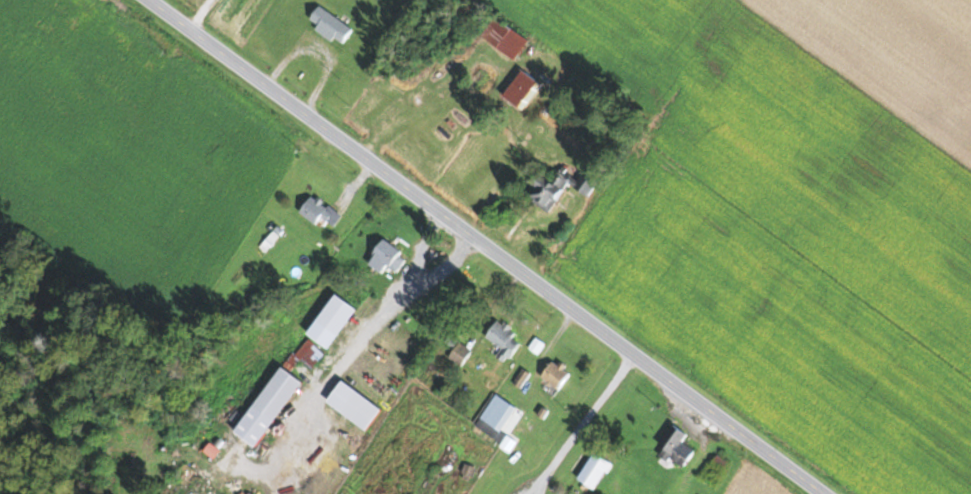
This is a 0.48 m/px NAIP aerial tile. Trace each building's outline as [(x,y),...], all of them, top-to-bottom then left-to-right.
[(309,21),(341,46),(353,30),(320,5),(309,21)] [(482,35),(515,60),(529,42),(496,16),(482,35)] [(522,108),(539,82),(520,70),(503,96),(522,108)] [(542,175),(527,197),(549,212),(568,183),(588,196),(598,182),(583,172),(578,180),(561,168),(551,182),(542,175)] [(333,227),(342,216),(314,194),(300,211),(316,224),(322,218),(333,227)] [(395,272),(407,257),(384,240),(367,262),(382,274),(387,266),(395,272)] [(518,343),(510,339),(515,329),(497,320),(487,339),(502,346),(497,357),(507,362),(518,343)] [(313,366),(324,355),(311,342),(300,353),(313,366)] [(449,358),(461,366),(472,352),(460,343),(449,358)] [(571,374),(556,360),(541,376),(556,390),(571,374)] [(257,448),(302,381),(280,366),(235,434),(257,448)] [(514,383),(520,387),(529,373),(523,369),(514,383)] [(339,411),(366,431),(382,410),(356,390),(339,411)] [(501,433),(516,406),(493,394),(475,429),(511,447),(514,440),(501,433)] [(657,441),(664,451),(660,454),(667,463),(673,458),(679,467),(694,456),(682,439),(685,438),(677,426),(657,441)] [(610,464),(595,453),(578,479),(593,489),(610,464)]
